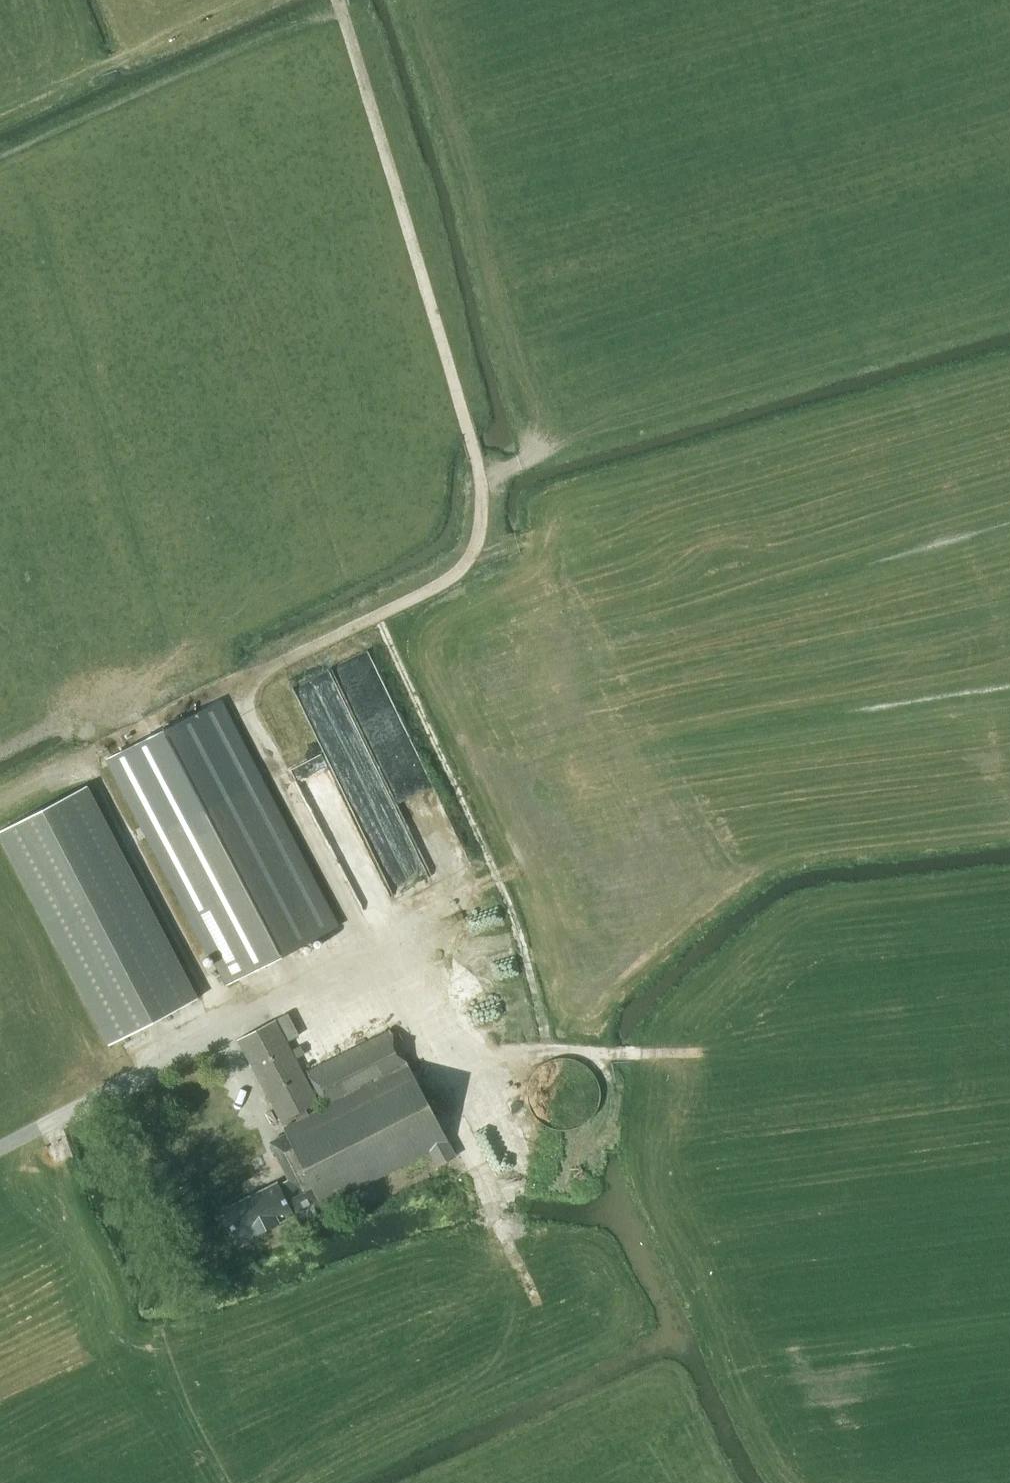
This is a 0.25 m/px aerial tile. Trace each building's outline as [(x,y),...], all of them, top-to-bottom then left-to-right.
[(325,677),(303,688),(324,734),(355,720),(353,715),(344,719),(325,677)] [(219,699),(108,757),(226,984),(338,926),(219,699)] [(295,764),(327,836),(376,814),(372,806),(361,811),(354,794),(348,796),(327,749),(295,764)] [(0,830),(0,836),(109,1044),(198,997),(86,784),(0,830)] [(313,1203),(315,1208),(429,1150),(437,1165),(455,1156),(390,1029),(307,1071),(325,1106),(308,1115),(305,1108),(318,1102),(276,1020),(238,1039),(280,1121),(294,1114),(297,1120),(282,1128),(285,1133),(270,1141),(289,1178),(279,1184),(277,1181),(223,1209),(240,1241),(313,1203)]
